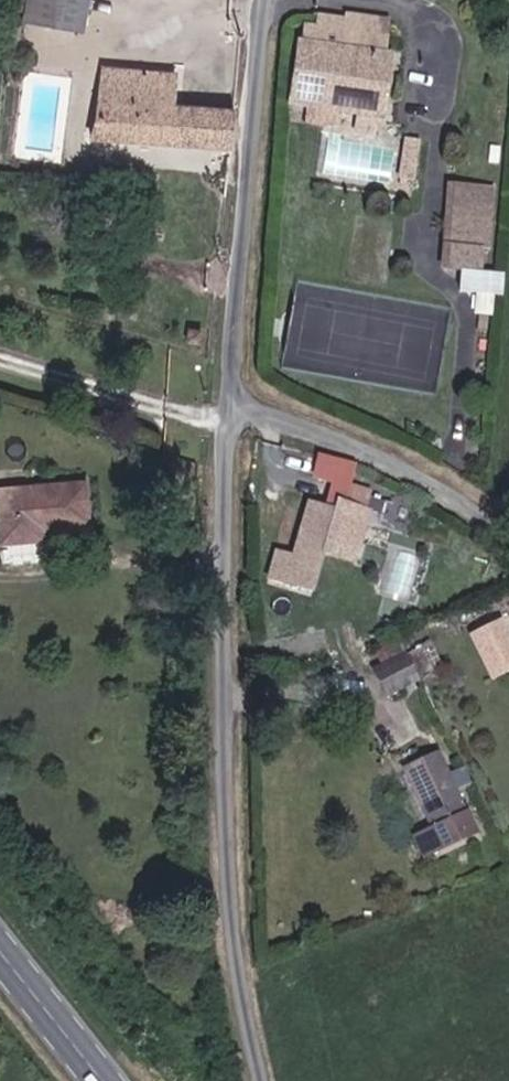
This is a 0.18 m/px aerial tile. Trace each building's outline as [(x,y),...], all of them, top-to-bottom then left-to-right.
[(19,23),(72,26),(76,0),(20,0),(19,23)] [(308,29),(307,48),(304,48),(297,107),(313,110),(310,131),(332,134),(333,129),(344,130),(347,114),(383,118),(390,59),(385,58),(388,21),(349,18),(349,24),(320,22),(319,29),(308,29)] [(91,141),(230,147),(232,110),(177,107),(177,77),(102,71),(101,103),(91,141)] [(412,180),(420,181),(423,144),(414,144),(412,180)] [(484,272),(485,246),(490,188),(459,186),(453,271),(484,272)] [(502,189),(490,188),(485,246),(498,247),(502,189)] [(353,488),(358,469),(323,461),(318,480),(338,485),(338,484),(353,488)] [(353,488),(338,484),(338,485),(332,506),(307,499),(293,552),(275,547),(266,579),(312,591),(322,555),(360,565),(374,514),(367,513),(372,493),(353,488)] [(0,493),(0,546),(38,546),(38,535),(85,535),(85,493),(0,493)] [(473,634),(493,675),(508,667),(508,630),(504,619),(473,634)] [(402,636),(412,657),(428,688),(452,679),(428,626),(402,636)] [(398,699),(428,688),(412,657),(385,669),(398,699)] [(406,777),(435,837),(470,823),(440,760),(406,777)]
